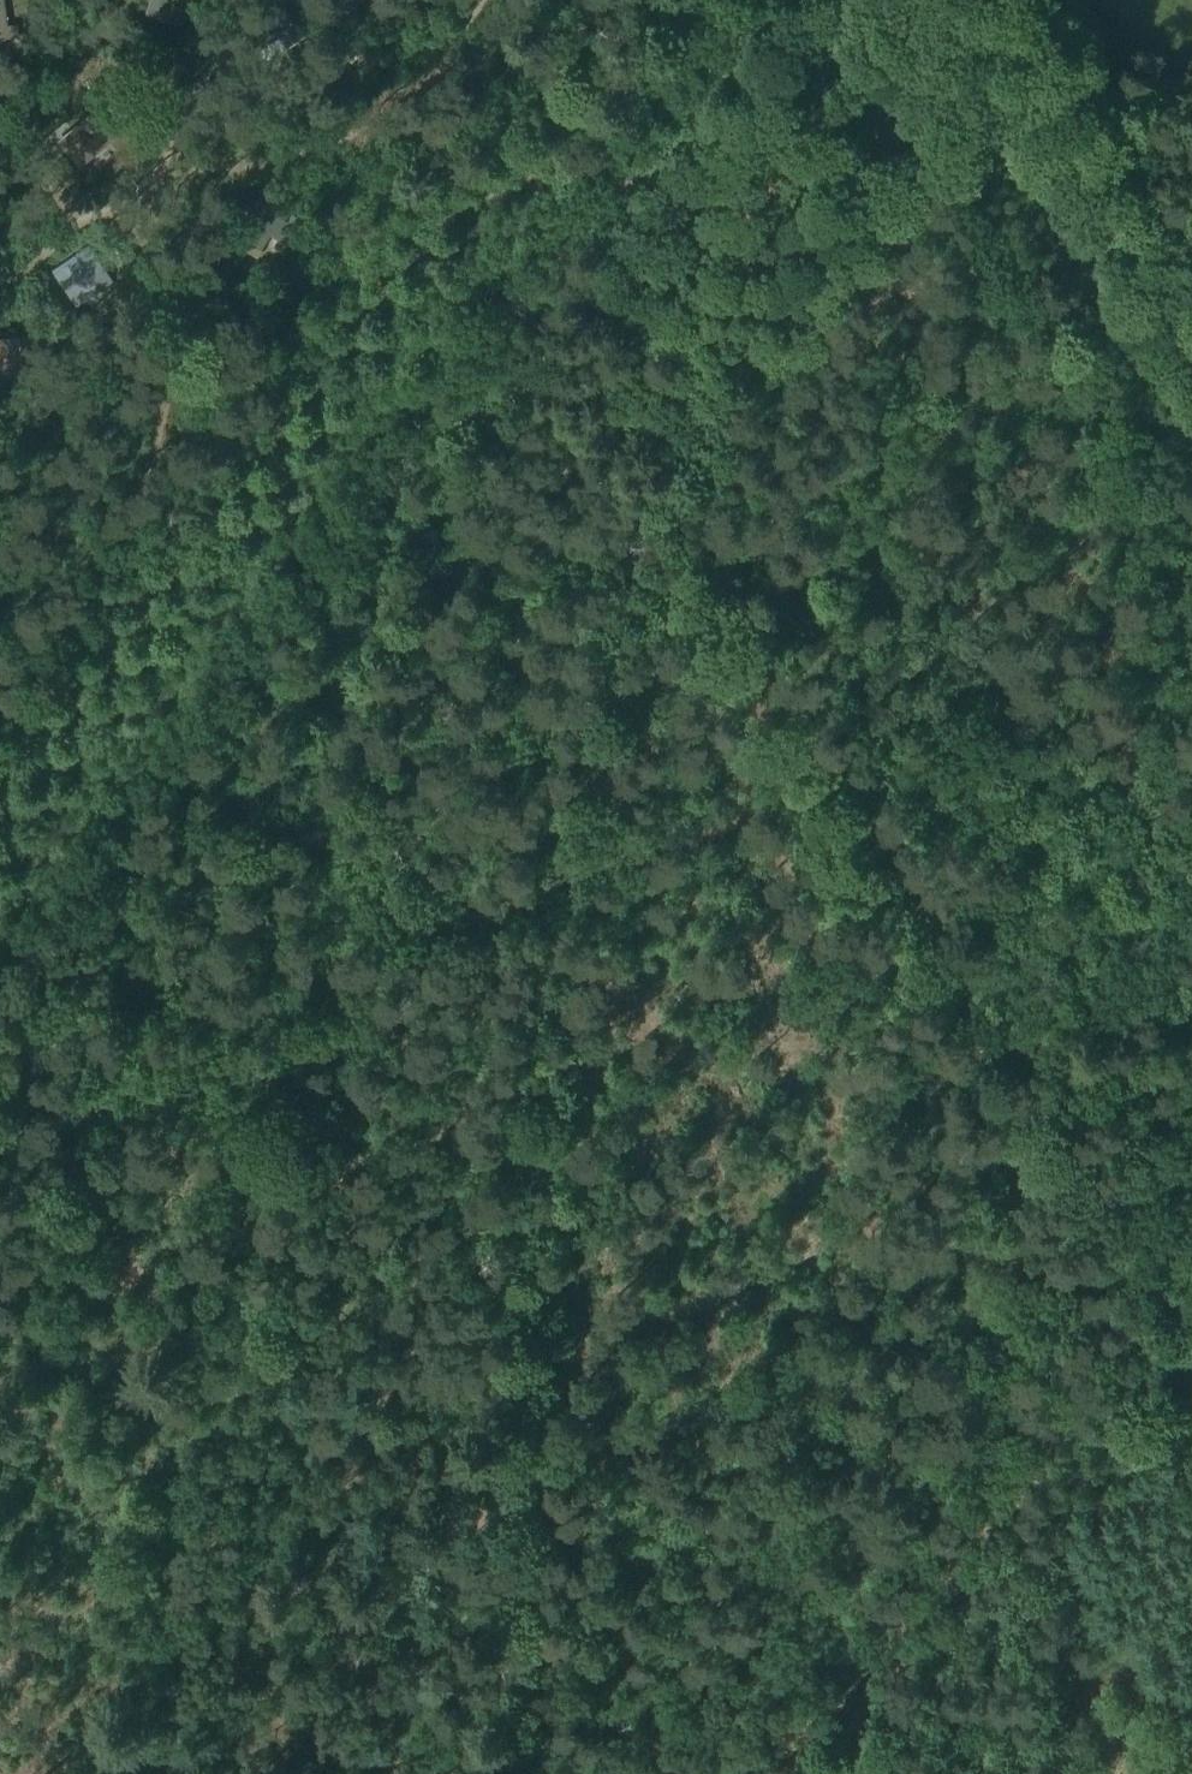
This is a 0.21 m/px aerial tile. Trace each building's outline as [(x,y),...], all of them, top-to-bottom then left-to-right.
[(17,37),(15,24),(7,25),(4,0),(0,0),(0,39),(17,37)] [(153,16),(183,25),(190,0),(158,0),(153,16)] [(270,20),(250,33),(261,50),(279,38),(287,49),(306,36),(284,3),(266,15),(270,20)] [(76,167),(116,138),(95,111),(56,140),(76,167)] [(254,202),(243,220),(252,226),(263,207),(254,202)] [(252,226),(244,240),(263,251),(270,239),(271,236),(288,247),(303,222),(293,215),(288,223),(286,221),(263,207),(252,226)] [(88,246),(51,271),(77,308),(114,282),(88,246)] [(29,375),(27,337),(0,339),(0,376),(29,375)]
